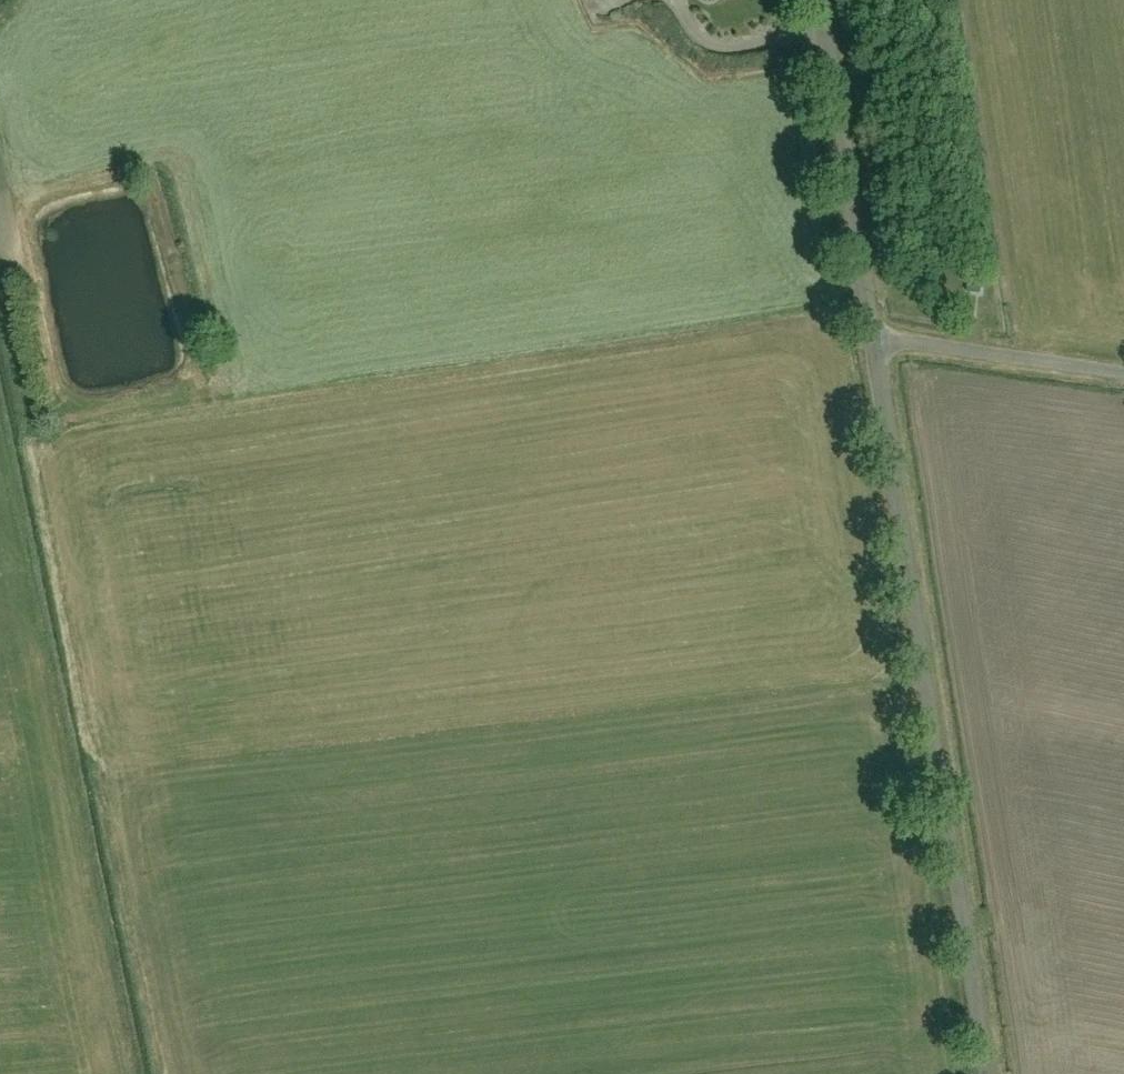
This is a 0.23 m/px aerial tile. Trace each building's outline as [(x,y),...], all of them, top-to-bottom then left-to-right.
[(967,293),(981,294),(982,286),(967,284),(967,293)]
